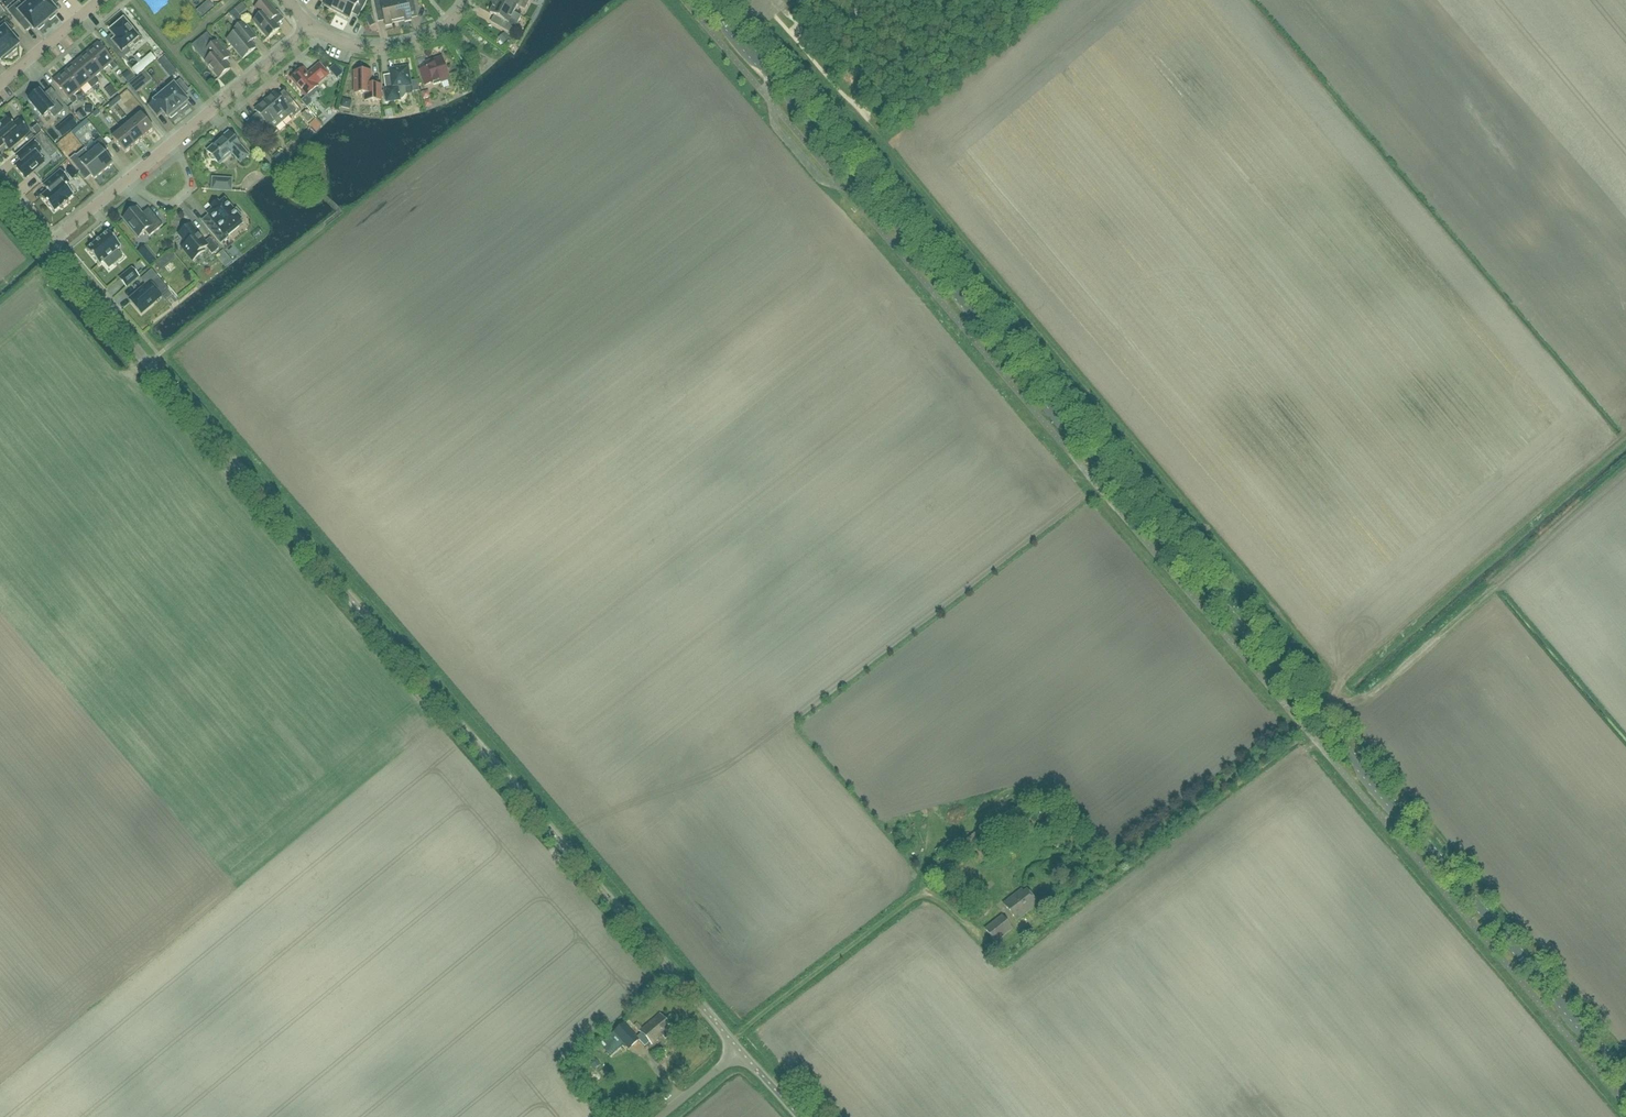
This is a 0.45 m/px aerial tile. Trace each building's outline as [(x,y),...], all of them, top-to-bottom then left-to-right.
[(30,3),(46,23),(49,20),(50,22),(56,17),(55,16),(57,14),(58,13),(58,12),(57,12),(47,1),(48,0),(34,0),(30,3)] [(270,18),(276,13),(265,0),(256,8),(262,15),(253,22),(267,39),(280,29),(270,18)] [(324,7),(337,13),(344,0),(324,0),(327,2),(324,7)] [(337,13),(349,20),(352,15),(358,18),(368,0),(344,0),(337,13)] [(376,16),(383,15),(385,27),(392,26),(392,24),(398,23),(393,1),(385,3),(385,0),(373,0),(376,16)] [(415,7),(413,0),(398,0),(393,1),(398,23),(404,21),(405,23),(411,22),(409,9),(415,7)] [(493,3),(514,13),(517,7),(525,11),(530,0),(515,0),(514,0),(495,0),(493,3)] [(46,23),(30,3),(24,9),(19,3),(9,12),(19,25),(24,20),(34,32),(35,33),(36,32),(35,32),(38,30),(39,31),(45,26),(44,25),(46,23)] [(499,28),(512,35),(521,17),(514,13),(493,3),(492,6),(493,9),(490,14),(503,22),(499,28)] [(371,18),(366,20),(369,27),(374,24),(371,18)] [(0,33),(0,43),(11,55),(17,50),(16,48),(19,45),(10,34),(15,30),(6,20),(0,25),(0,30),(1,32),(0,33)] [(134,30),(126,21),(125,21),(123,20),(116,26),(117,28),(113,32),(119,39),(113,45),(124,58),(132,51),(129,48),(136,43),(137,44),(144,39),(135,28),(134,30)] [(249,30),(243,23),(237,28),(239,31),(227,41),(243,60),(255,49),(251,44),(256,39),(249,30)] [(219,79),(230,70),(224,63),(230,58),(216,42),(206,50),(212,57),(205,62),(219,79)] [(0,43),(0,62),(3,60),(4,61),(11,55),(0,43)] [(114,63),(98,44),(86,54),(102,72),(110,66),(114,71),(118,68),(113,63),(114,63)] [(95,79),(102,72),(86,54),(75,63),(96,87),(99,84),(95,79)] [(434,86),(449,81),(442,59),(426,64),(428,69),(420,72),(425,86),(433,83),(434,86)] [(92,90),(96,87),(75,63),(65,72),(80,91),(88,85),(92,90)] [(171,75),(177,72),(173,65),(167,69),(171,75)] [(303,70),(291,80),(306,98),(318,88),(317,86),(329,76),(319,65),(307,75),(303,70)] [(343,74),(338,68),(332,74),(337,79),(343,74)] [(404,84),(410,83),(408,69),(393,71),(394,74),(391,76),(384,77),(387,102),(399,101),(403,99),(405,97),(406,93),(405,87),(404,84)] [(80,91),(65,72),(53,81),(69,100),(73,105),(77,102),(73,97),(80,91)] [(382,102),(381,86),(371,86),(370,73),(366,73),(365,72),(359,72),(359,73),(355,73),(355,95),(365,95),(365,102),(382,102)] [(134,85),(138,93),(145,89),(140,81),(134,85)] [(164,94),(179,113),(188,106),(186,104),(188,103),(183,97),(184,95),(188,91),(180,81),(164,94)] [(40,93),(29,102),(43,119),(49,113),(54,119),(64,111),(55,101),(50,105),(40,93)] [(171,120),(179,113),(164,94),(148,107),(156,117),(161,113),(163,114),(168,120),(170,118),(171,120)] [(275,94),(265,103),(283,123),(292,115),(295,118),(301,112),(293,102),(286,107),(275,94)] [(266,124),(261,129),(270,139),(275,134),(278,131),(276,129),(283,123),(265,103),(255,111),(266,124)] [(131,123),(144,139),(154,131),(141,116),(131,123)] [(70,119),(63,125),(57,130),(63,137),(69,132),(76,126),(70,119)] [(16,144),(29,133),(19,121),(13,126),(8,120),(1,126),(0,125),(0,148),(4,145),(9,151),(16,144)] [(122,131),(135,147),(144,139),(131,123),(122,131)] [(55,130),(51,134),(57,141),(61,137),(55,130)] [(135,147),(122,131),(112,139),(125,155),(135,147)] [(207,152),(211,157),(210,158),(210,159),(211,161),(212,162),(214,162),(215,161),(219,166),(232,154),(240,163),(248,157),(240,147),(241,147),(229,133),(207,152)] [(90,156),(104,173),(113,165),(104,154),(108,150),(100,140),(95,144),(99,149),(90,156)] [(16,157),(20,162),(14,167),(25,180),(44,164),(37,155),(41,152),(33,142),(16,157)] [(104,173),(90,156),(85,150),(76,157),(75,156),(70,161),(81,174),(85,170),(94,180),(104,173)] [(43,187),(48,192),(42,198),(41,198),(54,213),(55,213),(60,208),(61,209),(62,210),(69,203),(68,202),(73,197),(74,197),(74,196),(66,187),(70,182),(61,171),(43,187)] [(214,180),(213,189),(230,190),(230,181),(214,180)] [(208,215),(216,224),(209,230),(221,245),(228,238),(225,234),(241,221),(242,221),(241,220),(239,218),(241,217),(237,211),(234,212),(225,201),(225,200),(224,200),(224,201),(219,205),(217,203),(211,208),(213,210),(208,214),(207,214),(208,215)] [(147,222),(137,209),(123,220),(138,238),(145,232),(149,237),(163,227),(154,216),(147,222)] [(204,251),(206,249),(212,256),(219,250),(210,239),(205,243),(190,225),(178,235),(186,245),(182,249),(193,262),(205,253),(204,251)] [(86,251),(99,266),(121,248),(108,232),(86,251)] [(138,253),(149,267),(157,261),(145,247),(138,253)] [(120,280),(126,288),(138,277),(132,270),(120,280)] [(129,301),(141,315),(161,298),(150,284),(157,278),(152,271),(141,281),(146,286),(129,301)] [(1016,921),(1037,905),(1026,891),(1023,893),(1020,890),(1003,904),(1016,921)] [(1002,915),(985,929),(996,943),(1013,929),(1002,915)] [(629,1050),(638,1041),(644,1048),(649,1044),(651,1046),(662,1037),(665,1040),(674,1033),(660,1015),(640,1032),(641,1033),(635,1038),(624,1025),(615,1034),(629,1050)] [(610,1057),(623,1045),(614,1035),(601,1047),(610,1057)]
